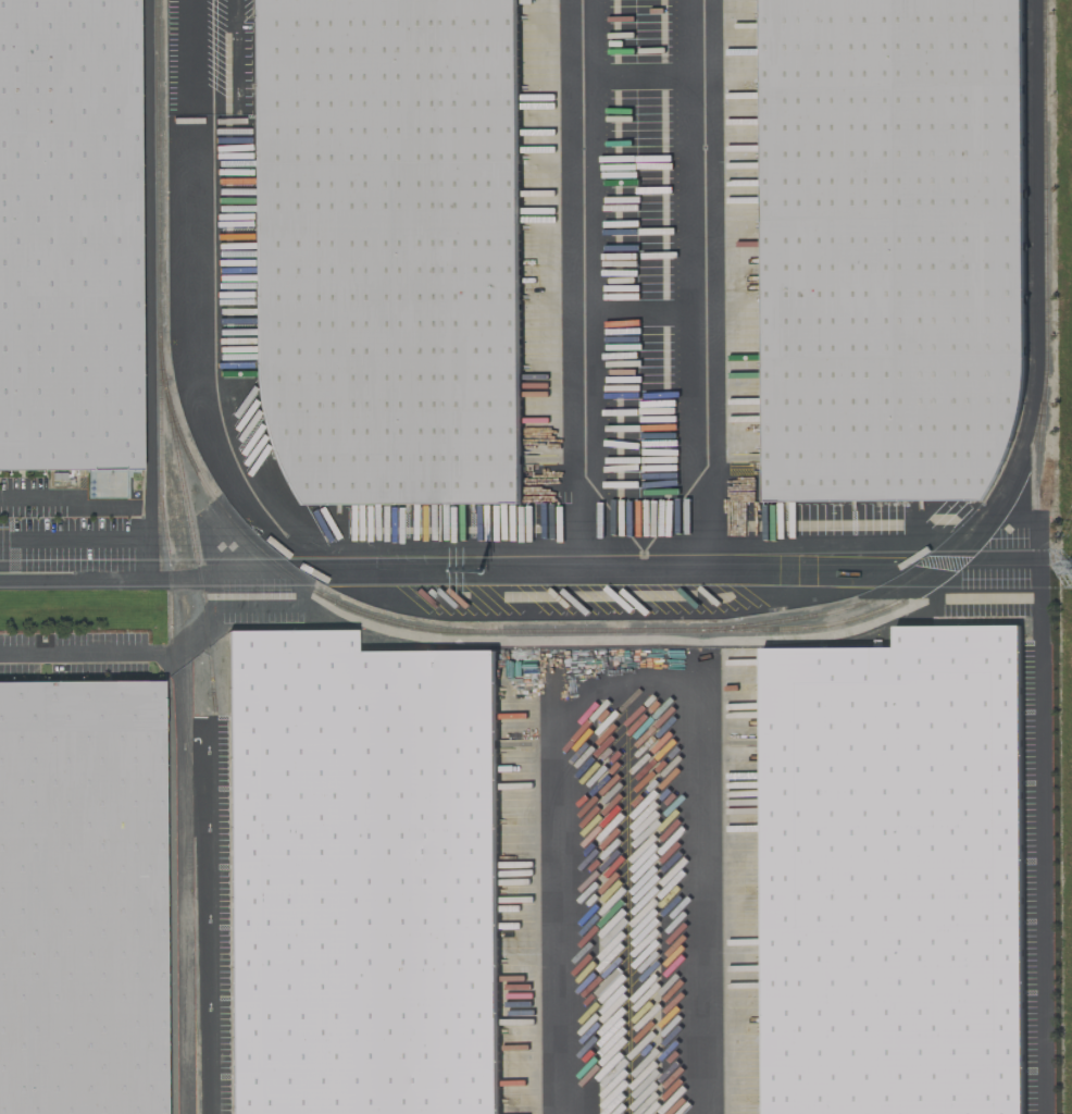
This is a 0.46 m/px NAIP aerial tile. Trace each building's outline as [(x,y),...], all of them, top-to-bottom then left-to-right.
[(160,466),(0,472),(0,0),(143,0),(160,466)] [(251,384),(254,0),(521,0),(521,506),(299,506),(269,449),(251,384)] [(771,512),(982,499),(1005,458),(1019,404),(1025,352),(1017,0),(769,0),(771,512)] [(1021,627),(1024,1113),(759,1113),(763,649),(893,646),(893,628),(1021,627)] [(498,651),(504,1113),(232,1113),(228,631),(356,631),(356,652),(498,651)] [(161,682),(163,1113),(0,1113),(0,683),(161,682)]
